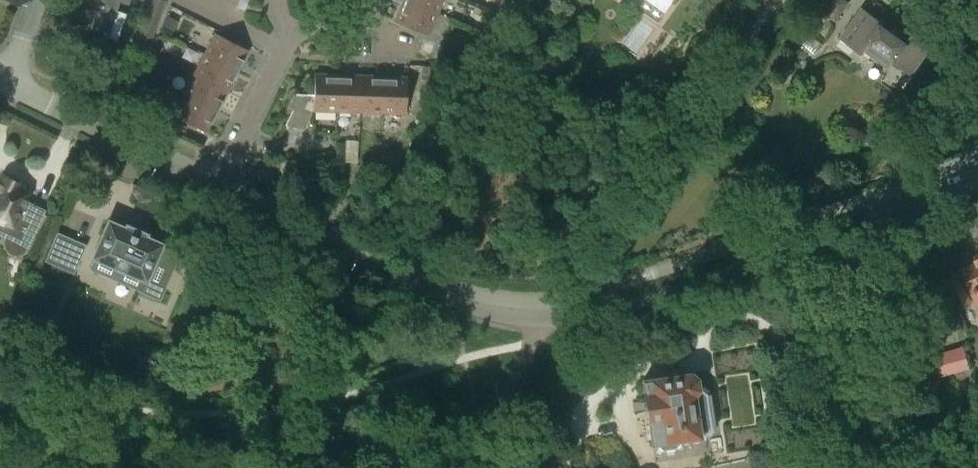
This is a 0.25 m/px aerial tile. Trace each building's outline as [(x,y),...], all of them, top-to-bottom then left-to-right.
[(90,0),(87,0),(79,23),(104,32),(103,33),(105,33),(104,35),(116,38),(125,13),(114,9),(90,0)] [(114,9),(125,13),(130,0),(90,0),(114,9)] [(162,9),(165,1),(165,0),(164,0),(153,0),(151,5),(146,20),(157,24),(162,9)] [(437,14),(403,0),(394,21),(429,35),(437,14)] [(403,0),(437,14),(443,0),(403,0)] [(507,11),(512,0),(501,0),(498,7),(507,11)] [(673,0),(652,0),(666,10),(673,0)] [(836,23),(849,4),(844,0),(834,0),(824,14),(836,23)] [(864,7),(842,39),(837,45),(850,54),(854,48),(862,54),(866,49),(891,66),(894,61),(912,73),(932,46),(903,26),(896,36),(883,26),(885,23),(864,7)] [(174,32),(179,21),(169,17),(164,28),(174,32)] [(157,24),(146,20),(140,35),(151,39),(157,24)] [(493,35),(498,25),(489,20),(483,30),(493,35)] [(215,33),(205,54),(238,70),(248,50),(215,33)] [(432,54),(437,43),(427,39),(423,51),(432,54)] [(205,54),(194,74),(227,91),(238,70),(205,54)] [(151,74),(155,62),(145,59),(141,71),(151,74)] [(436,67),(424,67),(423,96),(435,96),(436,67)] [(194,74),(184,95),(217,112),(227,91),(194,74)] [(337,111),(338,74),(315,74),(314,94),(294,94),(287,107),(293,110),(285,125),(304,129),(312,110),(337,111)] [(361,75),(338,74),(337,111),(360,112),(361,75)] [(384,76),(361,75),(360,112),(383,113),(384,76)] [(407,77),(384,76),(383,113),(406,113),(407,77)] [(217,112),(184,95),(173,115),(206,132),(217,112)] [(182,137),(186,130),(175,124),(172,132),(182,137)] [(347,142),(338,142),(338,160),(347,160),(347,142)] [(285,176),(296,176),(297,160),(285,159),(285,176)] [(44,212),(24,202),(29,192),(19,187),(20,184),(4,176),(0,184),(0,225),(10,230),(7,238),(6,238),(6,241),(7,243),(8,245),(9,247),(10,248),(12,250),(14,251),(16,251),(19,252),(21,251),(23,251),(25,249),(27,248),(44,212)] [(139,290),(159,298),(176,258),(158,250),(160,246),(161,244),(159,243),(144,237),(145,234),(143,233),(143,234),(129,228),(129,227),(127,226),(126,229),(111,223),(111,222),(109,222),(108,223),(109,224),(95,255),(94,257),(144,279),(139,290)] [(84,246),(58,235),(47,261),(73,272),(84,246)] [(976,259),(977,262),(962,269),(977,302),(977,258),(976,259)] [(969,297),(959,275),(947,280),(957,302),(969,297)] [(643,380),(651,442),(698,436),(698,432),(703,431),(708,425),(703,395),(697,390),(695,377),(690,374),(643,380)]
